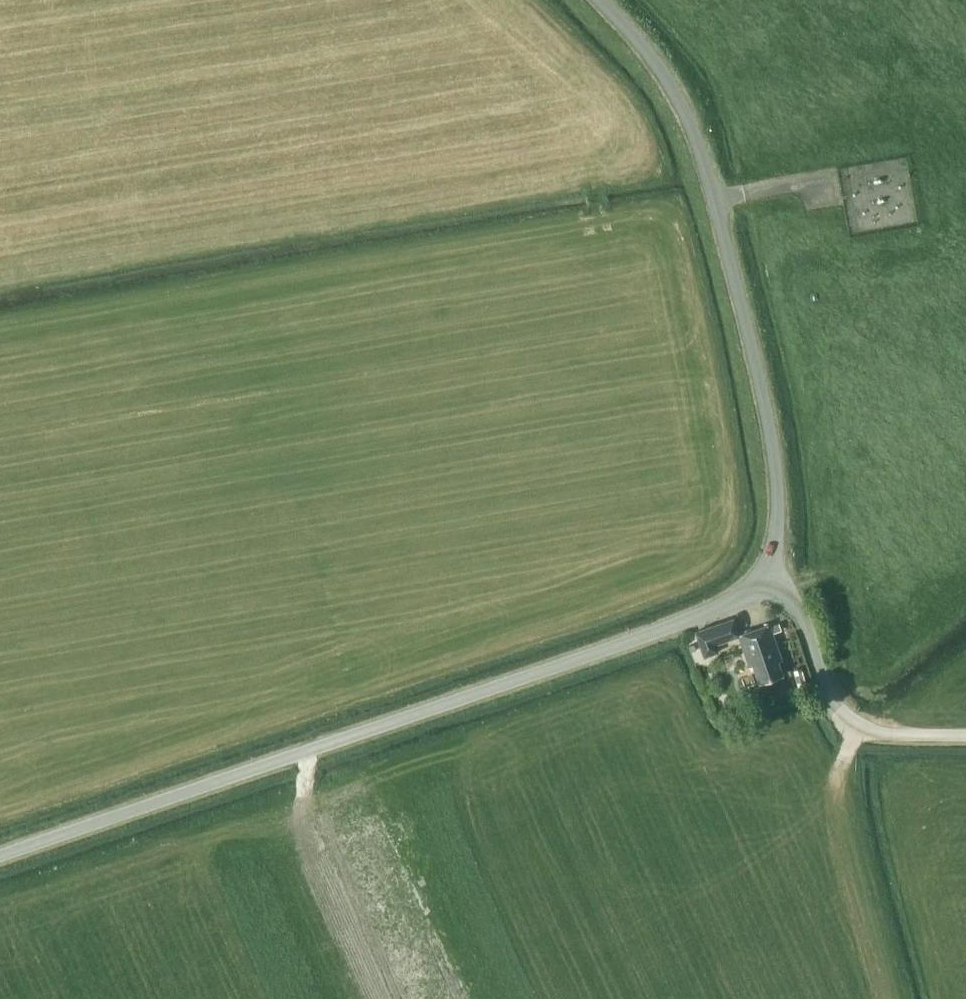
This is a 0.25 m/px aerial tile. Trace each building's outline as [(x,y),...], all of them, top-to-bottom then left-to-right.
[(907,152),(840,163),(852,234),(919,223),(907,152)] [(768,625),(739,635),(733,618),(695,632),(704,656),(717,652),(714,644),(739,636),(749,666),(753,665),(759,682),(781,675),(776,661),(780,660),(768,625)]
